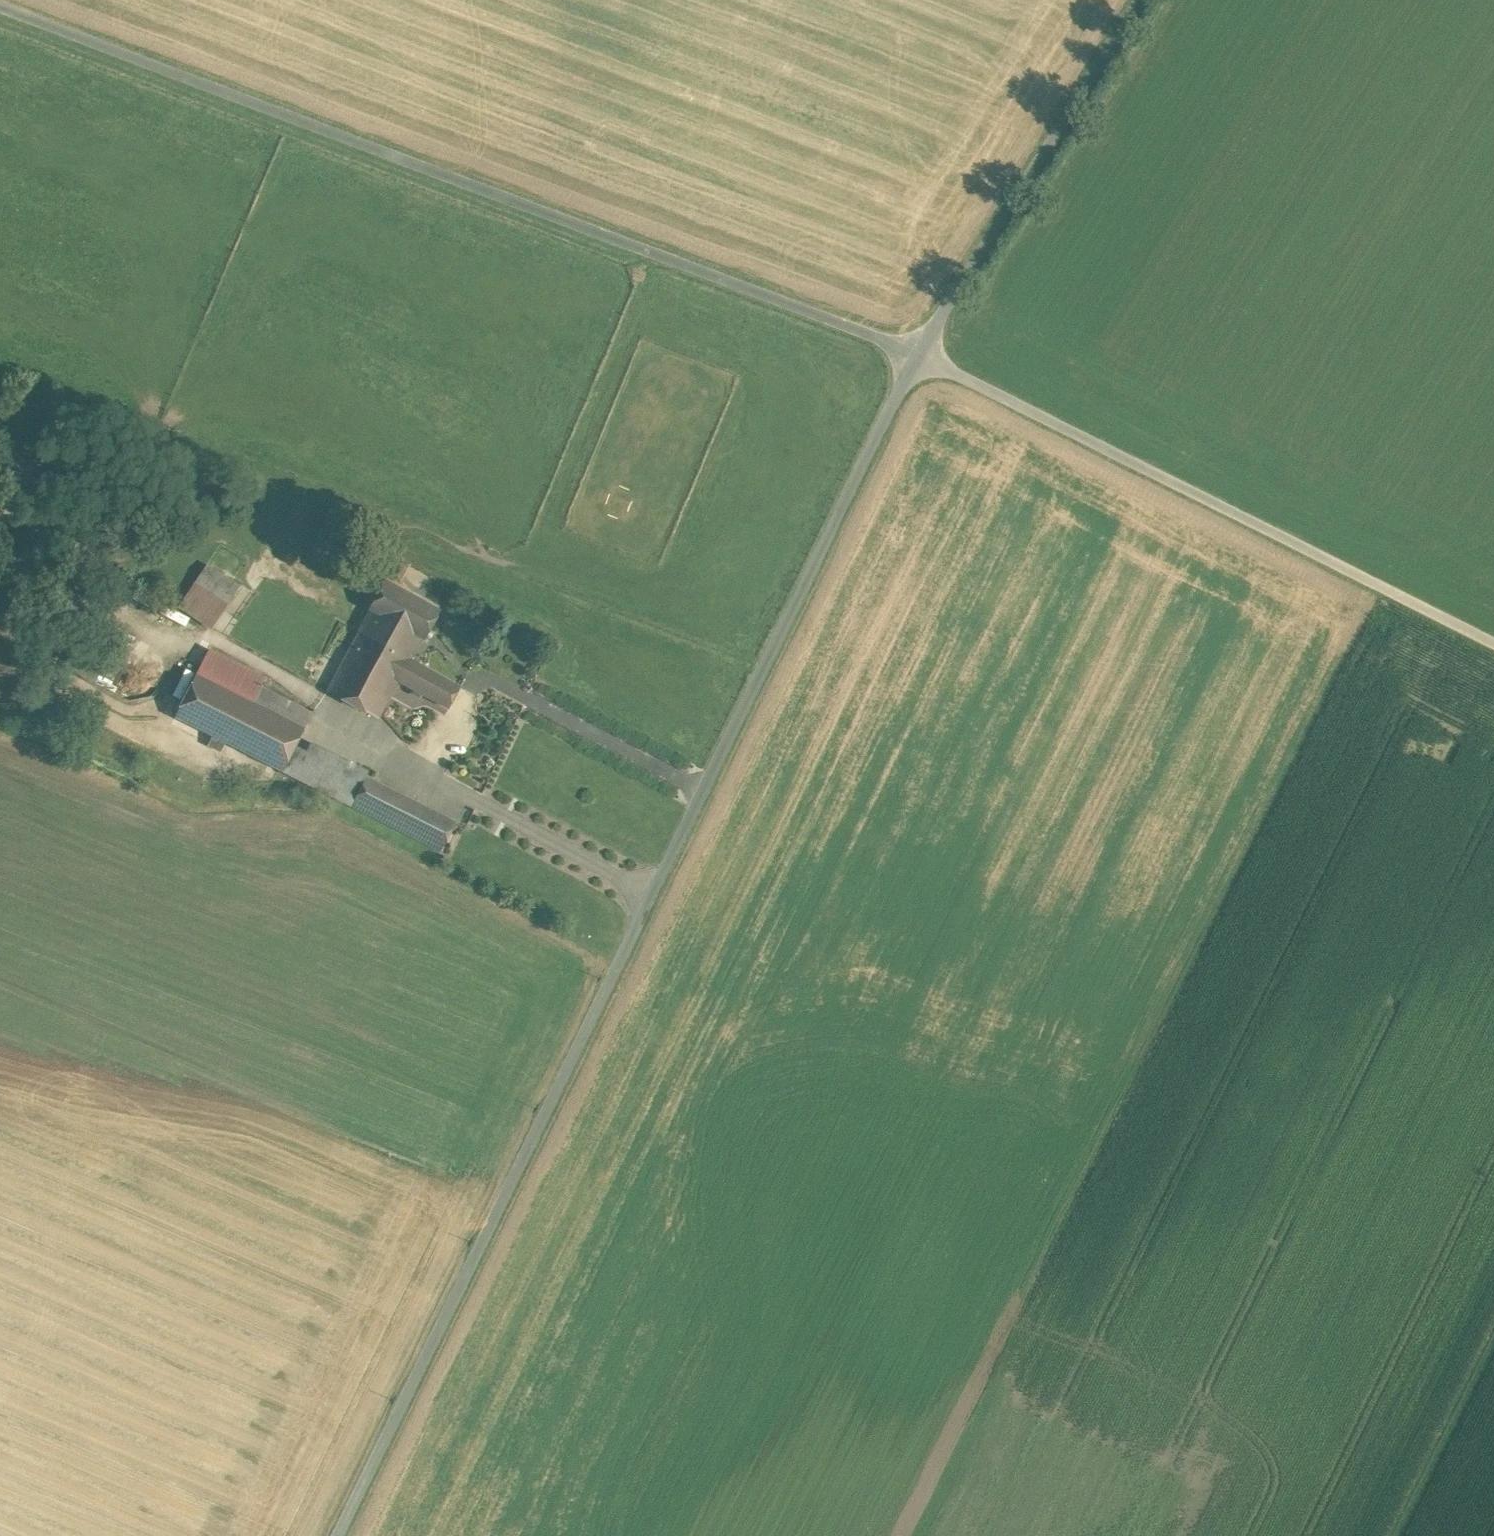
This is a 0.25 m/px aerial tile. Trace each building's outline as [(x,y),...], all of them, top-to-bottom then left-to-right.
[(409,563),(397,557),(387,574),(400,581),(409,563)] [(239,585),(207,563),(179,605),(212,627),(241,585),(240,584),(239,585)] [(372,610),(421,637),(424,638),(439,610),(385,580),(369,608),(372,610)] [(421,637),(372,610),(360,632),(409,659),(410,658),(421,637)] [(409,659),(360,632),(328,691),(378,717),(398,680),(448,708),(460,686),(410,658),(409,659)] [(265,677),(210,651),(199,674),(253,701),(260,686),(265,677)] [(199,674),(197,673),(175,716),(282,770),(297,740),(304,727),(253,701),(199,674)] [(311,712),(260,686),(253,701),(304,727),(311,712)] [(366,775),(297,740),(282,770),(351,805),(365,777),(366,775)] [(455,822),(365,777),(351,805),(440,850),(455,822)]
